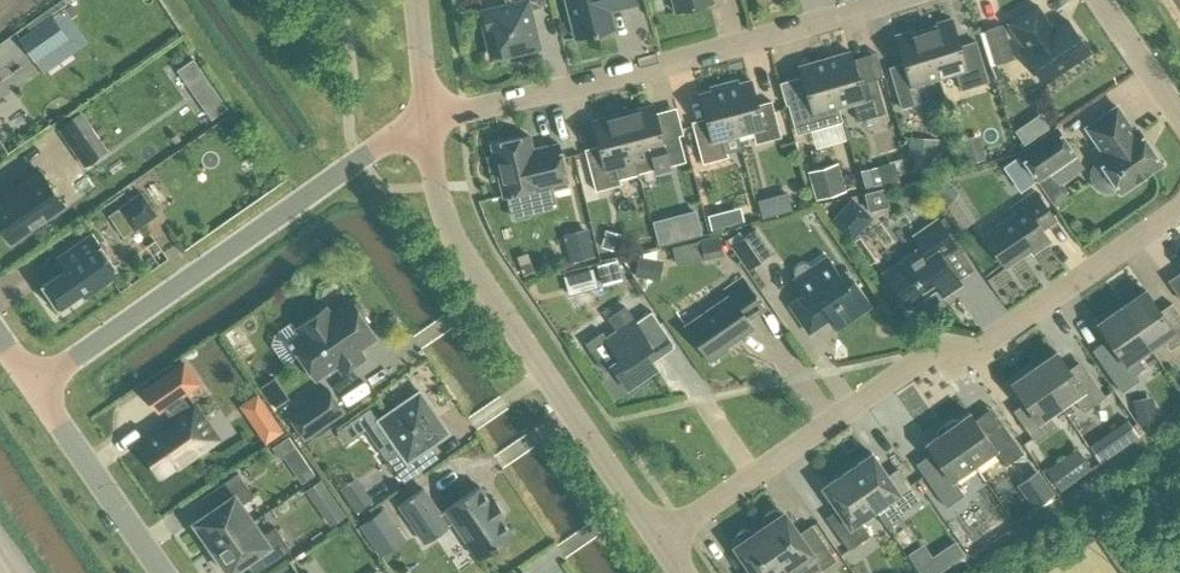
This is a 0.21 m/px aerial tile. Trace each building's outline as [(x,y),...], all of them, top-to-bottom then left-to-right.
[(507,6),(482,12),(493,56),(537,46),(529,9),(546,5),(545,0),(506,0),(507,6)] [(576,37),(614,27),(609,8),(617,6),(617,8),(636,3),(635,0),(566,0),(576,37)] [(676,11),(713,2),(713,0),(673,0),(676,11)] [(1023,51),(1044,82),(1089,51),(1068,20),(1053,29),(1036,4),(1009,23),(1026,48),(1023,51)] [(52,16),(20,38),(35,60),(67,38),(52,16)] [(925,29),(939,77),(956,71),(961,90),(988,81),(976,40),(960,45),(951,17),(937,22),(938,25),(925,29)] [(986,29),(995,63),(1013,58),(1004,24),(986,29)] [(889,67),(902,108),(928,100),(922,82),(939,77),(925,29),(911,33),(910,30),(896,35),(904,62),(889,67)] [(851,51),(825,59),(838,106),(853,102),(858,120),(886,113),(875,77),(859,82),(851,51)] [(194,59),(179,70),(188,84),(204,73),(194,59)] [(799,66),(816,126),(828,123),(824,110),(838,106),(825,59),(799,66)] [(724,83),(738,134),(752,130),(756,143),(781,136),(771,101),(758,104),(751,80),(739,83),(738,79),(724,83)] [(692,122),(703,163),(728,156),(723,138),(738,134),(724,83),(710,87),(711,90),(699,93),(706,118),(692,122)] [(623,113),(639,173),(639,172),(638,168),(654,164),(656,171),(670,168),(669,165),(686,161),(676,125),(660,129),(653,105),(623,113)] [(1091,171),(1090,172),(1090,174),(1090,176),(1091,177),(1091,179),(1092,182),(1094,185),(1095,186),(1097,188),(1099,190),(1102,191),(1105,192),(1107,192),(1110,192),(1112,192),(1115,191),(1116,191),(1119,189),(1121,192),(1162,164),(1137,128),(1134,130),(1117,106),(1086,127),(1103,152),(1096,156),(1098,159),(1096,161),(1095,162),(1093,165),(1092,168),(1091,169),(1091,171)] [(1029,142),(1056,125),(1046,109),(1019,126),(1029,142)] [(81,113),(59,128),(70,144),(92,128),(81,113)] [(585,149),(596,190),(621,184),(619,178),(639,173),(638,173),(639,173),(623,113),(592,121),(599,145),(585,149)] [(1020,153),(1038,179),(1075,154),(1056,128),(1020,153)] [(504,195),(508,194),(513,216),(517,219),(529,216),(531,212),(526,190),(567,181),(559,143),(533,149),(529,135),(492,144),(504,195)] [(939,138),(912,137),(911,156),(938,157),(939,138)] [(864,183),(902,179),(900,161),(862,165),(864,183)] [(845,191),(838,163),(808,171),(815,199),(845,191)] [(64,204),(41,172),(0,200),(0,226),(11,241),(64,204)] [(927,189),(950,206),(960,192),(937,175),(927,189)] [(868,189),(874,208),(894,201),(888,183),(868,189)] [(792,188),(761,196),(766,215),(797,207),(792,188)] [(983,234),(1005,266),(1030,250),(1032,253),(1050,241),(1042,229),(1056,220),(1036,191),(1011,207),(1015,213),(983,234)] [(119,207),(134,229),(156,214),(141,192),(119,207)] [(869,218),(849,198),(826,222),(846,242),(869,218)] [(711,209),(713,225),(747,221),(745,205),(711,209)] [(655,219),(661,242),(703,231),(697,208),(655,219)] [(957,246),(938,219),(914,236),(921,247),(884,273),(908,307),(937,287),(943,296),(961,283),(943,256),(957,246)] [(600,244),(619,249),(624,232),(605,227),(600,244)] [(732,245),(749,269),(772,252),(756,228),(732,245)] [(92,232),(57,256),(65,268),(42,284),(41,283),(41,284),(58,309),(59,309),(58,308),(81,292),(84,296),(114,275),(114,274),(119,271),(116,268),(117,267),(100,244),(92,232)] [(594,255),(589,232),(565,237),(570,261),(594,255)] [(719,235),(699,239),(704,259),(723,255),(719,235)] [(639,272),(664,276),(667,257),(642,253),(639,272)] [(854,279),(847,284),(827,255),(812,266),(808,264),(803,263),(799,265),(796,268),(795,272),(796,277),(793,279),(802,294),(789,303),(809,333),(830,318),(837,328),(872,305),(854,279)] [(622,275),(618,261),(599,266),(603,280),(622,275)] [(571,289),(599,285),(596,266),(569,270),(571,289)] [(727,346),(754,327),(749,319),(764,308),(743,277),(725,289),(730,294),(685,325),(710,362),(729,349),(727,346)] [(1150,347),(1162,338),(1170,349),(1179,342),(1179,314),(1172,303),(1160,311),(1146,290),(1122,307),(1150,347)] [(290,345),(292,344),(316,379),(337,364),(342,372),(350,366),(348,364),(357,358),(355,355),(354,352),(376,337),(362,316),(366,313),(358,302),(354,305),(350,299),(331,313),(326,306),(296,328),(300,334),(288,342),(290,345)] [(651,311),(636,322),(625,306),(608,317),(617,330),(606,337),(603,332),(586,344),(604,371),(612,366),(626,385),(655,366),(651,360),(674,344),(651,311)] [(1101,352),(1122,383),(1145,367),(1137,356),(1150,347),(1122,307),(1098,323),(1112,344),(1101,352)] [(1034,367),(1061,405),(1073,397),(1083,412),(1105,396),(1086,368),(1074,377),(1057,351),(1034,367)] [(213,434),(202,418),(194,406),(191,408),(181,394),(197,382),(184,363),(145,390),(158,409),(163,406),(174,423),(160,433),(158,431),(139,444),(160,475),(195,451),(193,447),(213,434)] [(1019,418),(1035,442),(1058,426),(1049,414),(1061,405),(1034,367),(1012,383),(1031,409),(1019,418)] [(277,402),(292,395),(283,374),(268,381),(277,402)] [(326,387),(288,413),(305,438),(343,411),(326,387)] [(270,441),(289,427),(262,389),(243,402),(270,441)] [(378,420),(400,450),(388,459),(403,481),(433,460),(425,449),(448,432),(420,391),(378,420)] [(1159,416),(1150,403),(1137,412),(1146,426),(1159,416)] [(370,407),(337,430),(346,442),(378,420),(370,407)] [(953,418),(945,423),(974,464),(995,450),(1005,465),(1023,453),(1003,423),(989,433),(984,432),(975,419),(970,412),(959,419),(953,418)] [(1095,440),(1103,456),(1145,434),(1136,419),(1095,440)] [(936,435),(926,443),(932,452),(941,464),(940,470),(927,479),(947,507),(964,494),(953,479),(974,464),(945,423),(938,429),(936,435)] [(272,447),(281,459),(284,457),(302,483),(315,474),(288,436),(272,447)] [(1045,475),(1061,495),(1093,471),(1077,450),(1045,475)] [(872,452),(847,469),(875,510),(886,526),(903,515),(901,513),(921,499),(902,472),(891,480),(872,452)] [(847,469),(822,486),(841,514),(830,522),(849,549),(870,535),(860,520),(875,510),(847,469)] [(211,548),(253,519),(242,504),(254,496),(238,472),(208,493),(217,506),(193,522),(211,548)] [(1041,475),(1021,489),(1034,508),(1054,493),(1041,475)] [(354,506),(372,498),(362,476),(345,484),(354,506)] [(333,523),(348,513),(325,477),(310,487),(333,523)] [(479,558),(513,535),(501,518),(505,515),(504,513),(503,513),(496,502),(496,501),(495,500),(491,503),(479,485),(445,508),(446,509),(440,513),(423,487),(399,504),(425,542),(449,526),(448,524),(454,521),(479,558)] [(363,523),(384,554),(411,536),(389,505),(363,523)] [(812,524),(798,534),(784,513),(783,513),(781,511),(778,509),(775,508),(773,509),(768,510),(767,511),(765,514),(763,517),(763,520),(764,523),(765,526),(760,530),(788,570),(790,572),(817,572),(836,560),(812,524)] [(987,516),(977,523),(989,539),(998,532),(987,516)] [(253,519),(211,548),(229,572),(230,572),(253,558),(261,569),(290,548),(275,527),(263,535),(253,519)] [(760,530),(755,533),(753,532),(752,530),(750,529),(748,529),(746,528),(744,528),(742,529),(741,529),(739,530),(737,532),(736,534),(735,535),(735,537),(734,538),(734,539),(734,541),(735,543),(736,546),(750,567),(742,572),(783,572),(788,570),(760,530)] [(955,542),(944,549),(952,562),(963,554),(955,542)]
